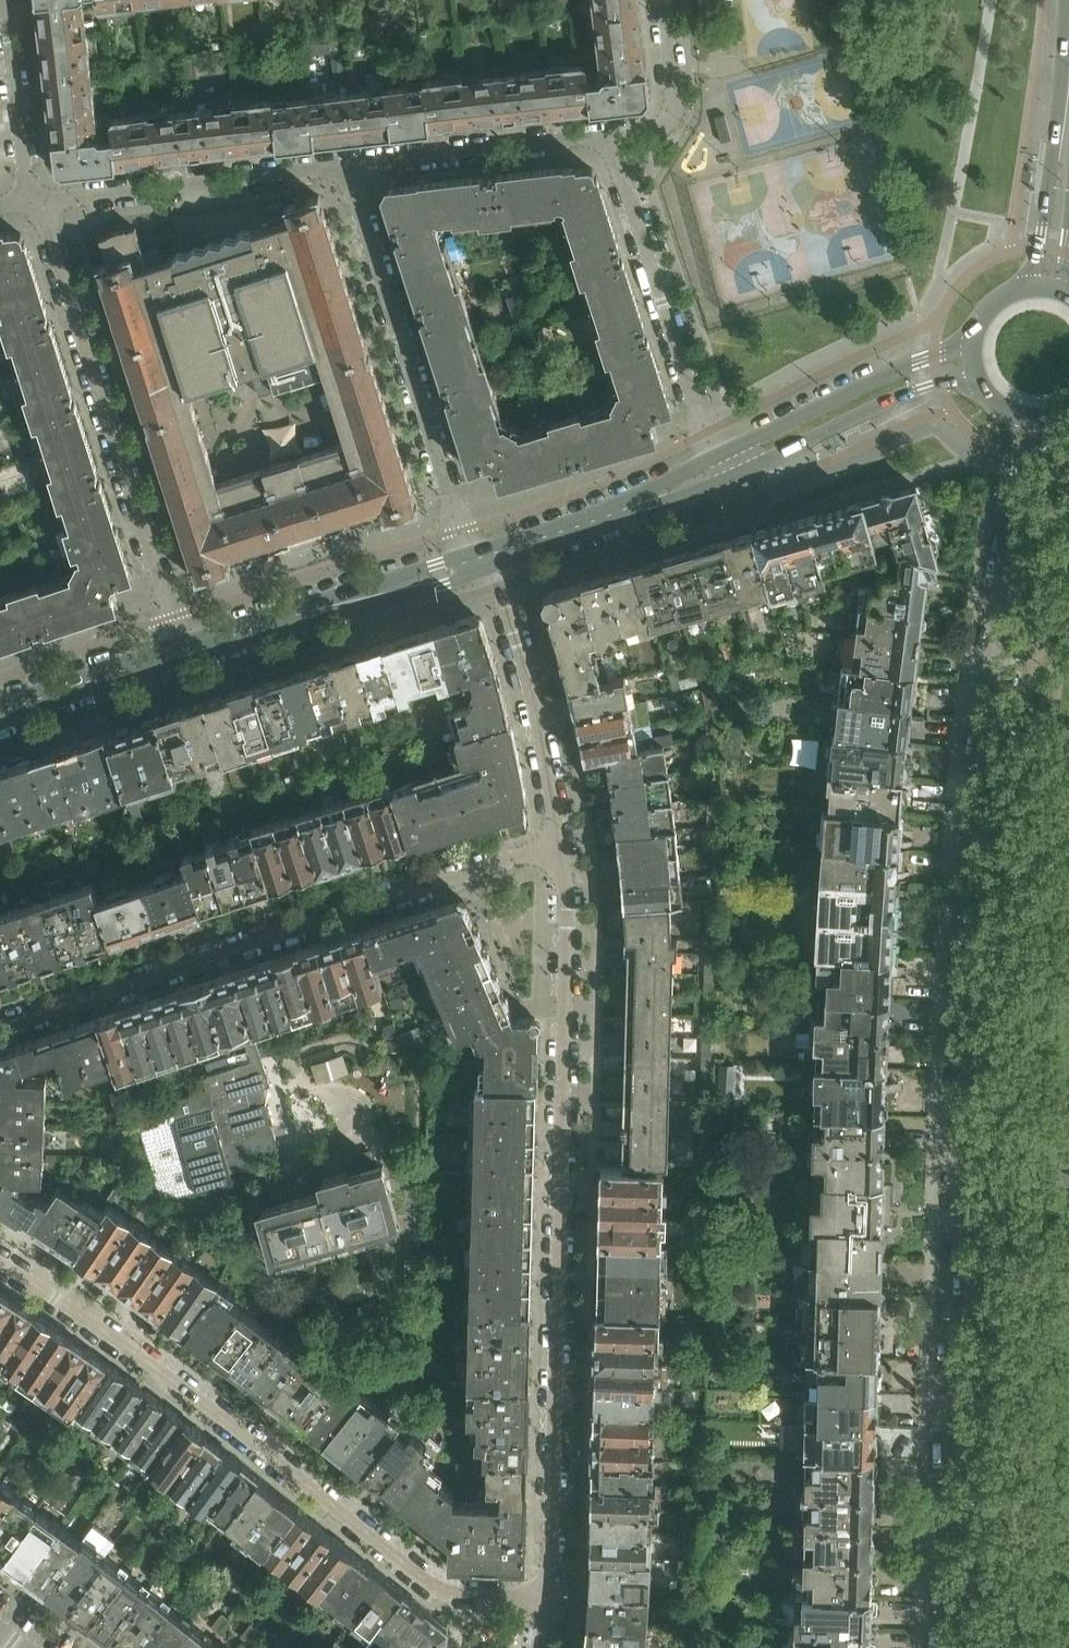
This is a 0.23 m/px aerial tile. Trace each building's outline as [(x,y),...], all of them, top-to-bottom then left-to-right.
[(37,2),(41,41),(88,36),(84,1),(83,0),(57,0),(37,2)] [(99,7),(104,10),(137,6),(136,4),(137,4),(136,0),(98,0),(99,7)] [(595,17),(640,12),(638,0),(593,0),(595,17)] [(494,2),(484,3),(485,17),(496,17),(494,2)] [(640,12),(595,17),(600,54),(644,49),(640,12)] [(263,30),(253,31),(254,41),(264,40),(263,30)] [(88,36),(41,41),(46,79),(92,74),(88,36)] [(344,39),(331,40),(332,49),(344,48),(344,39)] [(330,42),(309,44),(310,55),(332,53),(330,42)] [(354,44),(355,55),(366,55),(365,43),(354,44)] [(644,49),(600,54),(603,75),(605,78),(647,73),(644,49)] [(159,58),(146,59),(147,74),(160,73),(159,58)] [(343,58),(332,59),(332,67),(344,66),(343,58)] [(550,69),(550,73),(555,113),(590,109),(591,111),(594,111),(591,88),(590,83),(588,71),(582,65),(550,69)] [(550,73),(464,83),(468,123),(504,119),(504,121),(517,119),(517,117),(555,113),(550,73)] [(647,73),(605,78),(601,82),(601,87),(591,88),(594,111),(644,105),(650,98),(647,73)] [(92,74),(46,79),(50,118),(96,113),(92,74)] [(425,83),(426,87),(431,127),(468,123),(464,83),(463,79),(425,83)] [(426,87),(386,92),(391,134),(431,130),(430,127),(431,127),(426,87)] [(386,92),(347,96),(352,139),(391,134),(386,92)] [(347,96),(311,100),(316,143),(352,139),(347,96)] [(311,100),(271,105),(276,146),(277,146),(277,148),(316,143),(311,100)] [(233,105),(234,109),(238,150),(276,146),(271,105),(271,101),(233,105)] [(234,109),(148,118),(153,160),(190,156),(191,157),(203,156),(203,154),(238,150),(234,109)] [(99,134),(96,113),(50,118),(53,141),(90,137),(96,137),(99,134)] [(725,114),(715,117),(722,143),(732,140),(725,114)] [(153,160),(148,118),(147,115),(115,118),(111,123),(113,138),(101,140),(96,137),(90,137),(93,170),(117,167),(117,165),(153,160)] [(93,170),(90,137),(53,141),(56,168),(63,173),(93,170)] [(561,167),(533,171),(538,212),(557,210),(557,208),(565,207),(571,226),(609,215),(597,176),(596,176),(594,171),(593,169),(592,168),(590,167),(588,167),(576,168),(576,167),(561,169),(561,167)] [(451,180),(455,220),(456,222),(483,219),(484,224),(514,221),(513,215),(538,212),(533,171),(451,180)] [(421,185),(388,188),(383,196),(409,275),(448,262),(453,261),(448,245),(442,247),(436,229),(439,222),(455,220),(451,180),(421,184),(421,185)] [(232,569),(227,555),(380,507),(384,521),(420,510),(320,195),(284,206),(289,221),(253,232),(243,230),(237,237),(227,234),(221,242),(212,240),(205,247),(196,245),(189,252),(180,250),(174,257),(165,260),(148,265),(144,251),(136,227),(127,230),(127,228),(108,234),(109,235),(100,238),(108,262),(97,266),(101,280),(197,581),(232,569)] [(635,295),(609,215),(571,226),(580,253),(574,255),(583,285),(589,283),(596,307),(635,295)] [(551,228),(533,234),(536,244),(554,239),(551,228)] [(0,232),(0,286),(1,290),(37,279),(25,240),(24,241),(23,236),(21,233),(16,232),(6,233),(5,232),(0,232)] [(506,237),(481,244),(484,255),(509,248),(506,237)] [(160,246),(144,251),(148,265),(165,260),(160,246)] [(448,262),(409,275),(434,355),(473,343),(465,318),(470,317),(461,287),(456,288),(448,262)] [(509,276),(516,297),(532,292),(526,271),(509,276)] [(63,358),(37,279),(1,290),(9,316),(3,318),(13,348),(18,347),(25,370),(63,358)] [(635,295),(596,307),(604,333),(599,334),(608,363),(613,362),(620,385),(660,374),(635,295)] [(473,343),(434,355),(459,434),(497,421),(490,398),(494,397),(486,367),(481,368),(473,343)] [(536,355),(542,375),(559,370),(553,350),(536,355)] [(87,436),(63,358),(25,370),(32,394),(27,395),(36,425),(42,424),(49,448),(87,436)] [(660,374),(620,385),(622,391),(617,393),(611,403),(613,411),(606,413),(617,451),(656,439),(655,437),(656,436),(654,435),(653,430),(654,428),(652,427),(650,420),(652,416),(660,413),(661,414),(662,412),(667,411),(669,412),(670,410),(672,409),(660,374)] [(553,429),(527,437),(539,474),(617,451),(606,413),(580,421),(578,416),(551,424),(553,429)] [(500,431),(497,421),(459,434),(470,470),(472,469),(474,470),(475,468),(479,466),(481,467),(482,465),(490,463),(495,465),(497,473),(496,475),(498,476),(499,480),(498,482),(500,483),(500,485),(539,474),(527,437),(520,439),(518,435),(506,429),(500,431)] [(113,516),(87,436),(49,448),(56,472),(51,474),(60,505),(66,503),(74,529),(113,516)] [(916,486),(863,502),(874,540),(893,534),(892,528),(926,518),(924,511),(928,506),(925,497),(919,496),(916,486)] [(10,514),(4,495),(0,496),(0,518),(10,514)] [(863,502),(835,510),(849,561),(877,554),(874,540),(863,502)] [(849,561),(835,510),(808,518),(821,568),(822,568),(849,561)] [(113,516),(74,529),(56,534),(64,559),(80,554),(120,540),(113,516)] [(821,568),(808,518),(781,526),(798,593),(808,591),(807,586),(825,581),(822,568),(821,568)] [(892,528),(893,534),(905,578),(929,580),(933,580),(938,569),(936,566),(940,565),(938,556),(941,551),(939,544),(933,540),(926,518),(892,528)] [(798,593),(781,526),(752,534),(768,592),(769,596),(786,592),(787,596),(798,593)] [(768,592),(752,534),(722,543),(738,601),(768,592)] [(120,540),(80,554),(83,561),(79,562),(74,574),(75,578),(66,581),(79,620),(117,607),(116,605),(117,603),(115,602),(114,598),(114,596),(113,595),(110,587),(112,583),(120,580),(122,581),(123,579),(127,578),(129,579),(130,577),(132,576),(120,540)] [(738,601),(722,543),(693,551),(709,609),(738,601)] [(19,544),(3,549),(6,560),(23,554),(19,544)] [(693,551),(664,560),(681,617),(709,609),(693,551)] [(664,560),(635,568),(652,625),(681,617),(664,560)] [(635,568),(607,576),(621,625),(623,627),(624,627),(626,628),(634,625),(637,622),(640,631),(653,628),(652,625),(635,568)] [(607,576),(581,584),(599,644),(604,642),(608,636),(606,632),(623,627),(621,625),(607,576)] [(929,580),(905,578),(884,576),(882,588),(873,587),(869,609),(924,615),(925,611),(930,608),(931,601),(927,596),(929,580)] [(0,603),(0,642),(1,646),(79,620),(66,581),(43,589),(41,584),(13,593),(14,598),(0,603)] [(599,644),(581,584),(549,593),(545,602),(558,641),(570,689),(609,682),(603,660),(599,644)] [(924,615),(869,609),(862,608),(858,638),(920,646),(922,633),(927,630),(928,623),(924,618),(924,615)] [(744,613),(749,629),(755,627),(750,611),(744,613)] [(475,616),(457,621),(472,669),(496,662),(482,620),(475,616)] [(457,621),(433,629),(451,684),(473,678),(475,677),(472,669),(457,621)] [(433,629),(409,636),(425,686),(438,682),(440,687),(451,684),(433,629)] [(409,636),(384,644),(401,699),(412,696),(409,690),(425,686),(409,636)] [(920,646),(858,638),(853,669),(917,676),(917,673),(921,670),(922,664),(918,659),(920,646)] [(722,643),(726,657),(733,656),(729,641),(722,643)] [(384,644),(358,652),(376,709),(387,706),(386,704),(401,699),(384,644)] [(358,652),(330,661),(349,718),(376,709),(358,652)] [(330,661),(305,669),(323,726),(349,718),(330,661)] [(511,721),(504,695),(496,662),(472,669),(475,677),(473,678),(476,689),(474,690),(475,693),(455,699),(453,692),(444,695),(449,710),(457,736),(511,721)] [(917,676),(853,669),(846,668),(841,702),(913,709),(913,705),(917,703),(918,694),(915,688),(917,676)] [(305,669),(279,677),(297,735),(323,726),(305,669)] [(677,670),(669,673),(673,690),(682,687),(677,670)] [(279,677),(254,686),(272,743),(297,735),(279,677)] [(609,682),(570,689),(576,713),(577,717),(632,706),(627,679),(617,681),(616,681),(609,682)] [(254,686),(229,694),(248,750),(272,743),(254,686)] [(715,686),(703,689),(707,709),(719,706),(715,686)] [(229,694),(204,702),(223,759),(248,750),(229,694)] [(223,759),(204,702),(180,710),(199,766),(223,759)] [(913,709),(841,702),(837,739),(908,746),(908,742),(912,740),(913,732),(910,727),(913,709)] [(632,706),(577,717),(581,737),(581,739),(635,729),(635,728),(632,706)] [(199,766),(180,710),(155,718),(174,774),(199,766)] [(176,780),(174,774),(155,718),(130,726),(151,789),(176,780)] [(511,721),(457,736),(463,758),(466,760),(481,755),(484,765),(481,771),(445,782),(442,774),(394,789),(410,842),(420,839),(421,841),(434,837),(433,835),(443,832),(444,831),(445,834),(457,830),(456,827),(458,827),(459,827),(460,829),(472,825),(472,823),(505,812),(507,818),(508,824),(511,823),(511,824),(527,819),(523,807),(526,806),(523,798),(525,797),(525,795),(527,794),(527,793),(523,771),(520,754),(516,735),(513,721),(511,722),(511,721)] [(130,726),(104,735),(124,796),(134,792),(135,795),(151,789),(130,726)] [(607,756),(664,745),(675,743),(672,732),(637,739),(635,729),(581,739),(585,761),(607,757),(607,756)] [(104,735),(82,742),(102,804),(124,796),(104,735)] [(794,735),(794,763),(821,763),(822,736),(794,735)] [(908,746),(837,739),(834,739),(832,754),(835,754),(833,774),(904,781),(904,778),(911,773),(906,760),(908,746)] [(385,759),(390,773),(446,755),(441,741),(385,759)] [(56,750),(75,808),(77,813),(102,804),(82,742),(56,750)] [(669,775),(664,745),(607,756),(607,757),(608,766),(606,769),(607,777),(611,779),(611,785),(669,775)] [(56,750),(32,759),(51,817),(75,808),(56,750)] [(32,759),(0,769),(0,834),(51,817),(32,759)] [(904,781),(833,774),(829,774),(827,791),(831,792),(829,810),(899,815),(907,807),(902,798),(904,781)] [(293,775),(286,777),(291,789),(297,787),(293,775)] [(669,775),(611,785),(612,791),(610,794),(611,802),(614,804),(615,810),(673,801),(669,775)] [(393,783),(366,792),(385,850),(389,849),(391,851),(398,848),(400,845),(410,842),(394,789),(393,783)] [(366,792),(343,800),(361,857),(366,856),(368,857),(376,855),(377,852),(385,850),(366,792)] [(343,800),(320,808),(338,865),(342,863),(345,865),(352,862),(353,860),(361,857),(343,800)] [(148,830),(139,801),(130,803),(139,833),(148,830)] [(673,801),(615,810),(616,817),(614,820),(614,827),(617,830),(618,835),(676,828),(673,801)] [(320,808),(298,816),(315,872),(319,871),(322,872),(329,870),(330,867),(338,865),(320,808)] [(899,815),(829,810),(826,810),(824,847),(898,852),(900,836),(904,831),(905,823),(899,815)] [(264,813),(248,818),(251,826),(267,821),(264,813)] [(298,816),(274,823),(292,880),(296,879),(299,880),(306,878),(307,875),(315,872),(298,816)] [(251,831),(254,841),(269,888),(273,886),(275,888),(283,885),(284,883),(292,880),(274,823),(251,831)] [(679,852),(676,828),(618,835),(623,881),(681,877),(679,852)] [(238,837),(228,840),(246,895),(269,888),(254,841),(241,845),(238,837)] [(228,840),(216,844),(205,848),(208,856),(223,902),(246,895),(228,840)] [(130,841),(113,847),(117,857),(134,851),(130,841)] [(898,852),(824,847),(822,883),(896,888),(897,870),(901,867),(902,856),(898,853),(898,852)] [(56,850),(41,854),(46,869),(61,865),(56,850)] [(223,902),(208,856),(194,860),(192,852),(182,855),(200,910),(223,902)] [(200,910),(182,855),(138,869),(144,885),(142,886),(154,925),(189,913),(192,916),(199,913),(200,910)] [(681,877),(623,881),(625,907),(670,904),(684,903),(681,877)] [(899,906),(895,902),(896,888),(822,883),(819,918),(894,922),(898,918),(899,906)] [(112,895),(95,901),(109,941),(114,939),(117,941),(124,939),(125,935),(154,925),(142,886),(130,890),(128,884),(110,890),(112,895)] [(90,885),(67,892),(86,948),(90,947),(93,948),(101,946),(102,943),(109,941),(95,901),(90,885)] [(86,948),(67,892),(45,900),(63,956),(67,955),(70,956),(78,953),(79,951),(86,948)] [(485,948),(475,924),(466,903),(458,899),(364,929),(374,958),(419,944),(430,970),(485,948)] [(63,956),(45,900),(21,908),(40,964),(44,962),(47,964),(55,961),(57,958),(63,956)] [(707,901),(699,1165),(708,1165),(716,900),(707,901)] [(668,1164),(672,1035),(674,953),(678,953),(678,938),(672,938),(670,904),(625,907),(627,939),(637,939),(637,950),(628,950),(623,1163),(668,1164)] [(0,915),(0,921),(17,971),(22,970),(24,971),(33,969),(34,966),(40,964),(21,908),(0,915)] [(897,941),(893,937),(894,922),(819,918),(817,954),(820,954),(892,958),(896,953),(897,941)] [(0,921),(0,978),(2,979),(10,976),(11,973),(17,971),(0,921)] [(384,987),(374,958),(364,929),(338,937),(356,997),(384,987)] [(338,937),(315,945),(332,1004),(333,1004),(347,999),(356,997),(338,937)] [(315,945),(292,953),(310,1012),(332,1004),(315,945)] [(512,1013),(494,969),(485,948),(430,970),(457,1035),(476,1027),(476,1028),(512,1013)] [(292,953),(270,960),(289,1018),(310,1012),(292,953)] [(695,953),(691,956),(698,962),(700,959),(700,953),(695,953)] [(892,958),(820,954),(819,976),(822,976),(821,998),(889,1001),(892,958)] [(270,960),(250,966),(269,1025),(289,1018),(270,960)] [(234,972),(234,973),(253,1030),(269,1025),(250,966),(234,972)] [(224,975),(243,1034),(252,1060),(204,1077),(207,1090),(172,1100),(174,1108),(156,1114),(159,1122),(141,1127),(162,1198),(171,1196),(234,1180),(231,1171),(249,1166),(246,1156),(278,1147),(266,1103),(265,1103),(265,1087),(271,1085),(268,1073),(262,1058),(253,1030),(234,973),(234,972),(224,975)] [(243,1034),(224,975),(203,983),(222,1041),(243,1034)] [(203,983),(181,990),(201,1048),(222,1041),(203,983)] [(401,989),(388,993),(394,1011),(407,1006),(401,989)] [(181,990),(161,997),(180,1055),(201,1048),(181,990)] [(161,997),(140,1004),(159,1062),(180,1055),(161,997)] [(888,1035),(889,1013),(889,1001),(821,998),(820,1018),(816,1018),(815,1030),(815,1033),(888,1035)] [(140,1004),(120,1011),(140,1069),(159,1062),(140,1004)] [(120,1011),(99,1018),(113,1059),(119,1076),(140,1069),(120,1011)] [(538,1089),(539,1045),(539,1024),(540,1023),(540,1022),(536,1018),(534,1018),(517,1018),(515,1019),(512,1013),(476,1028),(483,1045),(486,1044),(485,1075),(475,1076),(475,1086),(476,1086),(476,1088),(538,1089)] [(99,1018),(77,1025),(93,1074),(102,1071),(100,1064),(113,1059),(99,1018)] [(77,1025),(53,1033),(60,1055),(60,1054),(67,1074),(81,1069),(84,1077),(93,1074),(77,1025)] [(420,1026),(399,1035),(401,1039),(428,1044),(420,1026)] [(886,1070),(887,1049),(888,1035),(815,1033),(815,1030),(795,1029),(794,1065),(818,1066),(817,1068),(886,1070)] [(1,1051),(0,1052),(0,1076),(19,1077),(20,1076),(21,1066),(60,1055),(53,1033),(1,1051)] [(386,1039),(383,1050),(401,1054),(403,1043),(386,1039)] [(238,1054),(228,1058),(231,1066),(241,1062),(238,1054)] [(216,1062),(207,1065),(210,1074),(219,1071),(216,1062)] [(886,1070),(817,1068),(815,1093),(817,1093),(816,1115),(817,1115),(884,1117),(889,1112),(889,1102),(884,1097),(886,1070)] [(0,1076),(0,1105),(46,1106),(47,1095),(40,1095),(40,1077),(20,1076),(19,1077),(0,1076)] [(536,1164),(537,1115),(538,1089),(476,1088),(474,1162),(536,1164)] [(718,1089),(718,1106),(735,1107),(735,1090),(718,1089)] [(110,1093),(114,1107),(127,1107),(122,1090),(110,1093)] [(0,1105),(0,1129),(39,1130),(46,1130),(46,1106),(0,1105)] [(884,1117),(817,1115),(816,1135),(810,1135),(809,1148),(883,1152),(884,1117)] [(0,1129),(0,1154),(45,1156),(45,1145),(38,1145),(39,1130),(0,1129)] [(112,1131),(111,1157),(125,1157),(126,1131),(112,1131)] [(744,1132),(724,1131),(723,1145),(742,1146),(744,1132)] [(882,1184),(883,1163),(883,1152),(809,1148),(808,1162),(816,1163),(816,1181),(882,1184)] [(401,1149),(392,1151),(394,1161),(403,1159),(401,1149)] [(370,1151),(347,1157),(352,1174),(375,1167),(370,1151)] [(0,1154),(0,1179),(16,1180),(25,1180),(37,1181),(44,1181),(45,1156),(0,1154)] [(534,1237),(535,1189),(535,1184),(536,1184),(536,1175),(536,1173),(535,1173),(536,1164),(474,1162),(472,1236),(534,1237)] [(398,1220),(390,1192),(383,1165),(350,1175),(349,1171),(322,1179),(325,1191),(300,1198),(260,1209),(265,1225),(264,1226),(262,1227),(262,1229),(262,1230),(262,1231),(263,1232),(264,1233),(266,1234),(267,1234),(273,1255),(398,1220)] [(601,1167),(600,1188),(664,1190),(664,1168),(662,1168),(603,1167),(601,1167)] [(16,1180),(0,1179),(0,1207),(34,1228),(50,1204),(40,1198),(35,1203),(15,1189),(16,1180)] [(279,1181),(270,1183),(273,1198),(283,1196),(279,1181)] [(881,1230),(882,1186),(882,1184),(816,1181),(815,1181),(814,1204),(812,1204),(811,1227),(881,1230)] [(61,1187),(50,1204),(34,1228),(54,1241),(77,1206),(64,1197),(68,1191),(61,1187)] [(664,1190),(600,1188),(599,1215),(663,1217),(664,1190)] [(81,1200),(77,1206),(54,1241),(75,1255),(98,1221),(85,1211),(89,1206),(81,1200)] [(109,1204),(98,1221),(75,1255),(98,1271),(133,1221),(109,1204)] [(663,1217),(599,1215),(599,1240),(662,1242),(663,1217)] [(696,1220),(695,1231),(704,1231),(705,1220),(696,1220)] [(155,1236),(133,1221),(98,1271),(120,1285),(155,1236)] [(884,1246),(880,1243),(881,1230),(811,1227),(810,1259),(880,1261),(884,1257),(884,1246)] [(705,1232),(694,1233),(694,1242),(705,1242),(705,1232)] [(227,1235),(219,1246),(228,1253),(236,1242),(227,1235)] [(176,1251),(155,1236),(120,1285),(141,1300),(176,1251)] [(532,1311),(533,1263),(534,1237),(472,1236),(470,1310),(532,1311)] [(660,1315),(662,1275),(662,1266),(661,1266),(662,1242),(599,1240),(597,1313),(660,1315)] [(236,1242),(228,1253),(237,1260),(245,1248),(236,1242)] [(245,1248),(237,1260),(246,1266),(255,1255),(245,1248)] [(176,1251),(141,1300),(162,1316),(198,1266),(176,1251)] [(406,1258),(406,1270),(420,1270),(420,1259),(406,1258)] [(884,1279),(880,1276),(880,1261),(810,1259),(810,1294),(879,1296),(883,1291),(884,1279)] [(198,1266),(162,1316),(183,1330),(219,1281),(198,1266)] [(406,1270),(405,1281),(420,1282),(420,1270),(406,1270)] [(219,1281),(183,1330),(195,1339),(197,1344),(203,1349),(208,1349),(213,1353),(245,1312),(231,1302),(237,1294),(219,1281)] [(405,1281),(405,1293),(419,1293),(420,1282),(405,1281)] [(0,1289),(0,1329),(18,1301),(0,1289)] [(883,1312),(879,1309),(879,1296),(810,1294),(809,1327),(878,1327),(878,1326),(882,1322),(883,1312)] [(18,1301),(0,1329),(0,1364),(1,1365),(36,1313),(18,1301)] [(405,1308),(405,1319),(419,1320),(420,1308),(405,1308)] [(532,1311),(470,1310),(470,1336),(531,1338),(532,1311)] [(245,1312),(213,1353),(233,1367),(264,1327),(245,1312)] [(54,1325),(36,1313),(1,1365),(9,1370),(13,1365),(23,1371),(54,1325)] [(660,1315),(597,1313),(596,1340),(660,1342),(660,1315)] [(333,1314),(324,1326),(334,1333),(342,1321),(333,1314)] [(405,1319),(404,1331),(419,1331),(419,1320),(405,1319)] [(342,1321),(334,1333),(343,1340),(351,1328),(342,1321)] [(72,1337),(54,1325),(23,1371),(33,1378),(29,1383),(37,1388),(72,1337)] [(264,1327),(233,1367),(252,1381),(283,1341),(264,1327)] [(878,1327),(809,1327),(808,1359),(878,1360),(878,1358),(882,1354),(882,1344),(878,1341),(878,1327)] [(351,1328),(343,1340),(352,1346),(360,1335),(351,1328)] [(404,1331),(404,1342),(419,1343),(419,1331),(404,1331)] [(531,1338),(470,1336),(469,1360),(530,1362),(531,1338)] [(90,1350),(72,1337),(37,1388),(55,1400),(90,1350)] [(660,1342),(596,1340),(596,1364),(659,1366),(660,1342)] [(283,1341),(252,1381),(268,1394),(269,1394),(271,1395),(302,1356),(283,1341)] [(340,1342),(334,1350),(337,1352),(344,1357),(350,1349),(351,1348),(341,1341),(340,1342)] [(698,1343),(695,1356),(705,1358),(708,1345),(698,1343)] [(109,1363),(90,1350),(55,1400),(73,1413),(109,1363)] [(302,1356),(271,1395),(290,1410),(322,1371),(302,1356)] [(878,1360),(808,1359),(808,1374),(803,1375),(798,1378),(798,1384),(802,1389),(807,1389),(807,1394),(877,1395),(877,1384),(881,1384),(882,1372),(877,1372),(878,1360)] [(530,1362),(469,1360),(468,1385),(530,1388),(530,1362)] [(128,1376),(109,1363),(73,1413),(92,1428),(128,1376)] [(659,1366),(596,1364),(595,1389),(655,1390),(659,1390),(659,1366)] [(668,1366),(659,1366),(659,1390),(668,1390),(668,1366)] [(322,1371),(290,1410),(307,1423),(309,1425),(341,1386),(322,1371)] [(148,1391),(128,1376),(92,1428),(111,1442),(148,1391)] [(530,1388),(468,1385),(468,1410),(529,1411),(530,1388)] [(341,1386),(309,1425),(327,1439),(359,1399),(341,1386)] [(655,1390),(595,1389),(594,1412),(655,1414),(655,1390)] [(168,1405),(148,1391),(111,1442),(131,1457),(168,1405)] [(359,1399),(327,1439),(346,1455),(383,1410),(363,1394),(359,1399)] [(877,1395),(807,1394),(806,1424),(876,1426),(876,1422),(879,1420),(880,1411),(877,1408),(877,1395)] [(187,1420),(168,1405),(131,1457),(151,1471),(153,1469),(152,1469),(187,1420)] [(383,1410),(346,1455),(365,1470),(401,1424),(383,1410)] [(529,1411),(468,1410),(467,1419),(472,1419),(472,1434),(476,1434),(528,1435),(529,1411)] [(655,1414),(594,1412),(594,1436),(655,1438),(655,1414)] [(449,1438),(436,1413),(430,1419),(439,1428),(444,1437),(439,1443),(442,1447),(449,1438)] [(205,1433),(187,1420),(152,1469),(153,1469),(170,1482),(205,1433)] [(401,1424),(365,1470),(383,1484),(420,1439),(401,1424)] [(876,1426),(806,1424),(805,1457),(807,1457),(875,1458),(875,1454),(879,1452),(879,1442),(876,1438),(876,1426)] [(225,1448),(205,1433),(170,1482),(189,1496),(225,1448)] [(528,1462),(528,1435),(476,1434),(476,1445),(484,1445),(484,1460),(488,1461),(528,1462)] [(655,1438),(594,1436),(593,1460),(654,1462),(655,1438)] [(425,1470),(428,1467),(433,1461),(432,1460),(439,1450),(429,1442),(427,1445),(420,1439),(383,1484),(402,1500),(426,1471),(425,1470)] [(210,1506),(243,1462),(225,1448),(189,1496),(192,1498),(185,1506),(200,1518),(207,1509),(208,1510),(211,1506),(210,1506)] [(875,1458),(807,1457),(806,1495),(874,1496),(874,1476),(879,1473),(879,1465),(875,1462),(875,1458)] [(473,1469),(473,1460),(458,1459),(457,1468),(473,1469)] [(654,1462),(593,1460),(592,1484),(654,1486),(654,1462)] [(528,1462),(488,1461),(488,1488),(502,1488),(502,1499),(527,1500),(528,1462)] [(260,1476),(243,1462),(210,1506),(211,1506),(227,1519),(260,1476)] [(426,1471),(402,1500),(440,1530),(452,1516),(453,1503),(454,1492),(426,1471)] [(279,1491),(260,1476),(227,1519),(240,1528),(235,1535),(242,1541),(279,1491)] [(17,1493),(19,1491),(0,1478),(0,1518),(17,1493)] [(128,1496),(134,1488),(126,1483),(120,1491),(128,1496)] [(657,1486),(654,1486),(592,1484),(592,1509),(652,1512),(656,1512),(657,1486)] [(299,1507),(279,1491),(242,1541),(250,1547),(254,1540),(266,1550),(299,1507)] [(0,1518),(0,1553),(6,1558),(40,1511),(44,1505),(42,1501),(33,1494),(28,1496),(25,1499),(17,1493),(0,1518)] [(874,1496),(806,1495),(805,1527),(872,1528),(873,1517),(877,1513),(877,1503),(874,1500),(874,1496)] [(527,1500),(502,1499),(501,1504),(501,1563),(525,1564),(527,1500)] [(477,1504),(453,1503),(452,1516),(440,1530),(451,1539),(450,1561),(475,1562),(477,1504)] [(501,1504),(477,1504),(475,1562),(501,1563),(501,1504)] [(316,1521),(299,1507),(266,1550),(283,1563),(316,1521)] [(652,1512),(592,1509),(591,1534),(652,1536),(652,1512)] [(40,1511),(6,1558),(29,1574),(62,1527),(40,1511)] [(333,1534),(316,1521),(283,1563),(301,1577),(333,1534)] [(50,1590),(84,1543),(81,1541),(62,1527),(29,1574),(50,1590)] [(70,1605),(105,1557),(115,1543),(92,1527),(81,1541),(84,1543),(50,1590),(70,1605)] [(872,1528),(805,1527),(804,1558),(871,1560),(871,1558),(875,1555),(876,1545),(872,1542),(872,1528)] [(354,1551),(333,1534),(301,1577),(320,1592),(354,1551)] [(652,1536),(591,1534),(590,1559),(652,1560),(652,1536)] [(371,1564),(354,1551),(320,1592),(321,1593),(319,1595),(335,1608),(371,1564)] [(105,1557),(70,1605),(92,1622),(128,1575),(105,1557)] [(871,1560),(804,1558),(803,1597),(871,1598),(871,1596),(874,1594),(874,1585),(871,1579),(871,1560)] [(220,1568),(239,1583),(246,1574),(227,1559),(220,1568)] [(652,1560),(590,1559),(589,1591),(650,1593),(652,1560)] [(388,1578),(371,1564),(335,1608),(353,1622),(388,1578)] [(128,1575),(92,1622),(114,1639),(150,1592),(128,1575)] [(388,1578),(353,1622),(370,1635),(382,1621),(381,1620),(404,1591),(388,1578)] [(448,1626),(438,1617),(404,1591),(381,1620),(382,1621),(394,1630),(393,1637),(445,1644),(448,1626)] [(650,1593),(589,1591),(586,1623),(648,1626),(650,1593)] [(114,1639),(126,1647),(141,1647),(171,1608),(150,1592),(114,1639)] [(284,1592),(271,1608),(282,1618),(277,1625),(286,1633),(299,1618),(286,1607),(293,1599),(284,1592)] [(871,1598),(803,1597),(802,1612),(796,1616),(796,1628),(870,1629),(870,1616),(875,1617),(875,1603),(871,1602),(871,1598)] [(141,1647),(173,1647),(191,1625),(171,1608),(141,1647)] [(218,1632),(228,1617),(221,1612),(211,1627),(218,1632)] [(248,1642),(258,1628),(251,1622),(241,1636),(248,1642)] [(586,1623),(584,1647),(647,1647),(648,1626),(586,1623)] [(173,1647),(207,1647),(212,1641),(191,1625),(173,1647)] [(870,1633),(870,1629),(796,1628),(796,1641),(801,1645),(801,1647),(874,1647),(875,1643),(870,1643),(870,1633)] [(445,1644),(393,1637),(387,1636),(386,1638),(385,1647),(445,1647),(445,1644)]
